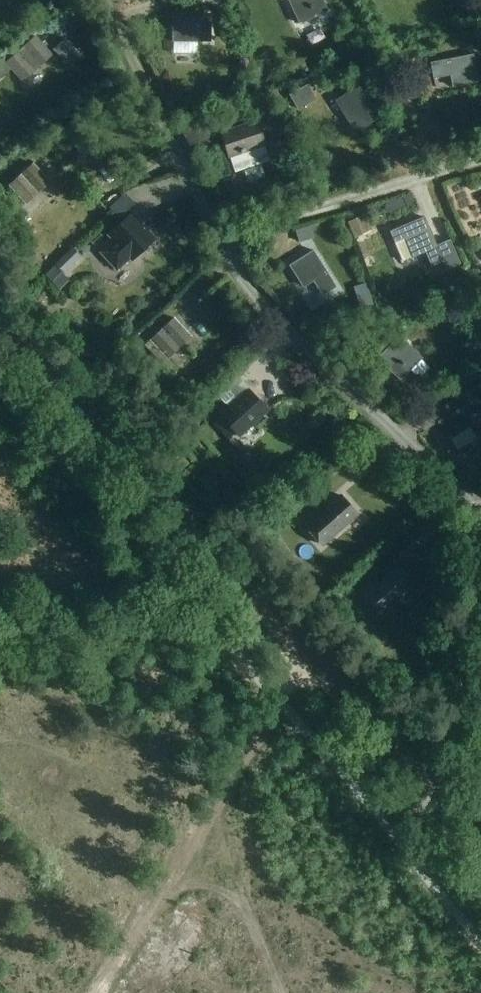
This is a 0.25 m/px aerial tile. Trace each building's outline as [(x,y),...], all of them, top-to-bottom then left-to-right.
[(300,24),(328,10),(323,0),(288,0),(300,24)] [(210,13),(172,13),(172,41),(210,40),(210,13)] [(35,35),(5,62),(22,81),(52,54),(35,35)] [(64,38),(54,48),(67,62),(78,53),(64,38)] [(479,81),(473,52),(430,61),(433,78),(448,75),(451,87),(479,81)] [(366,81),(367,82),(378,75),(378,74),(370,60),(355,69),(363,82),(366,81)] [(358,85),(335,99),(355,132),(378,118),(358,85)] [(286,107),(284,101),(277,104),(279,110),(286,107)] [(261,120),(273,115),(269,104),(256,108),(261,120)] [(234,172),(269,160),(256,120),(221,131),(234,172)] [(50,181),(32,161),(7,184),(13,190),(26,204),(50,181)] [(17,212),(26,204),(13,190),(5,198),(17,212)] [(117,216),(127,206),(121,200),(111,210),(117,216)] [(154,238),(143,225),(138,220),(132,213),(108,234),(112,238),(98,251),(116,271),(130,258),(131,259),(154,238)] [(349,220),(355,235),(368,229),(362,214),(349,220)] [(390,231),(395,241),(403,260),(413,256),(424,251),(431,266),(443,261),(446,269),(459,264),(448,239),(435,245),(423,217),(390,231)] [(298,258),(288,264),(303,287),(313,280),(322,295),(336,286),(308,242),(293,251),(298,258)] [(81,256),(71,246),(53,263),(63,273),(81,256)] [(59,289),(68,280),(52,263),(43,273),(59,289)] [(385,283),(375,287),(378,298),(389,294),(385,283)] [(191,336),(173,317),(149,339),(154,345),(147,350),(161,364),(191,336)] [(422,357),(400,335),(377,358),(399,379),(422,357)] [(227,439),(235,433),(236,434),(267,406),(250,387),(236,400),(228,406),(219,414),(220,416),(213,423),(227,439)] [(225,402),(228,406),(236,400),(225,387),(217,394),(224,403),(225,402)] [(439,422),(449,439),(456,450),(476,438),(480,435),(480,407),(476,398),(470,388),(444,404),(450,415),(439,422)] [(181,471),(189,463),(183,457),(175,464),(181,471)] [(218,494),(225,505),(236,498),(229,487),(218,494)] [(357,513),(341,495),(324,510),(320,506),(301,522),(321,544),(357,513)] [(260,531),(269,524),(257,509),(248,516),(260,531)] [(368,569),(376,563),(371,557),(363,564),(368,569)] [(414,582),(398,565),(381,580),(377,576),(359,592),(379,614),(414,582)] [(336,611),(344,604),(334,592),(326,598),(336,611)]
